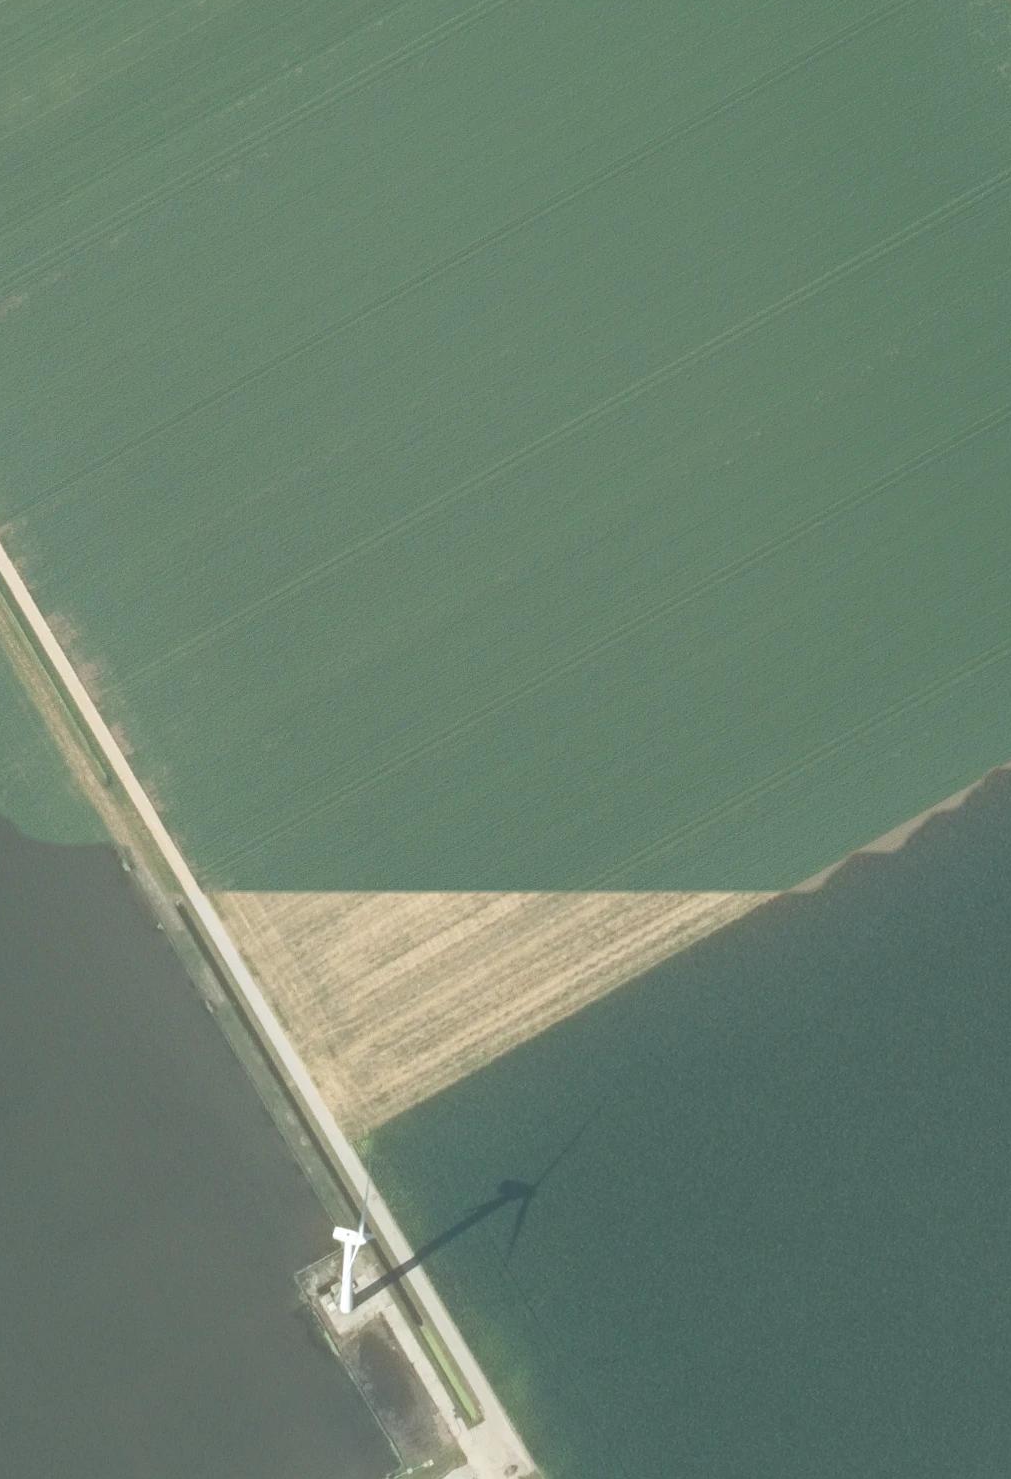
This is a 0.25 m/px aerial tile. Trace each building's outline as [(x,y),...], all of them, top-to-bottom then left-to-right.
[(347,1302),(346,1302),(345,1302),(344,1303),(343,1303),(342,1304),(341,1305),(341,1306),(340,1307),(340,1308),(340,1309),(340,1310),(341,1310),(341,1311),(341,1312),(342,1312),(342,1313),(343,1313),(344,1314),(345,1314),(346,1314),(347,1314),(348,1314),(349,1314),(349,1313),(350,1313),(350,1312),(351,1312),(351,1311),(352,1311),(352,1310),(352,1309),(352,1308),(352,1307),(352,1306),(351,1305),(351,1304),(350,1304),(350,1303),(349,1303),(348,1303),(348,1302),(347,1302)]
